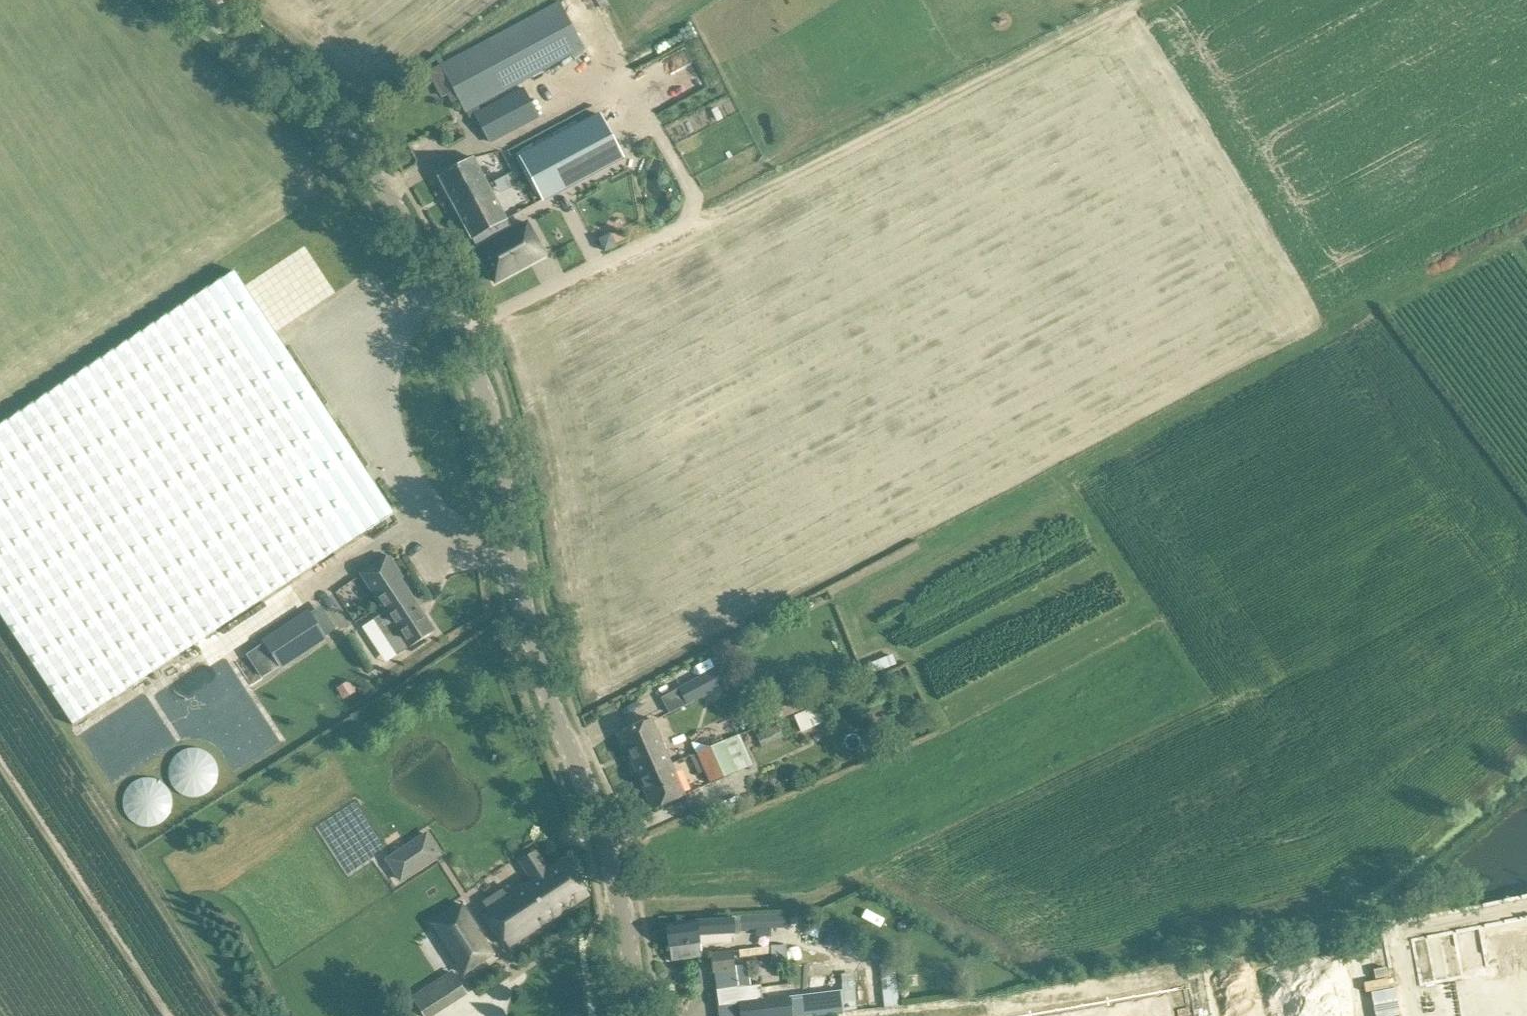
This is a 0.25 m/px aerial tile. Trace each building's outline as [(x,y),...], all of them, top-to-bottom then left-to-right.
[(561,3),(458,56),(441,66),(465,111),(565,59),(569,68),(589,57),(585,49),(561,3)] [(559,70),(474,115),(489,143),(574,97),(559,70)] [(600,115),(521,158),(530,175),(559,160),(573,185),(623,157),(600,115)] [(438,177),(472,239),(495,282),(545,256),(527,223),(513,231),(474,158),(438,177)] [(616,244),(611,234),(610,233),(600,239),(606,250),(617,245),(616,244)] [(72,725),(394,513),(235,271),(0,425),(0,615),(72,725)] [(349,626),(380,606),(384,613),(381,616),(386,623),(380,627),(398,654),(434,631),(400,580),(404,578),(390,557),(330,597),(349,626)] [(264,641),(281,667),(325,638),(308,612),(264,641)] [(865,667),(869,676),(896,665),(892,656),(865,667)] [(715,669),(696,679),(679,688),(687,705),(724,685),(715,669)] [(348,682),(337,689),(343,698),(354,692),(348,682)] [(792,694),(761,707),(769,724),(800,711),(792,694)] [(810,710),(809,709),(794,716),(801,732),(828,721),(825,714),(828,712),(825,704),(810,710)] [(651,719),(638,724),(619,733),(639,778),(671,764),(651,719)] [(739,735),(724,741),(696,754),(690,756),(698,775),(704,771),(710,783),(752,764),(739,735)] [(671,764),(639,778),(653,809),(684,795),(671,764)] [(765,781),(758,791),(768,798),(775,789),(765,781)] [(379,853),(359,866),(376,893),(433,857),(429,851),(420,838),(384,860),(379,853)] [(487,912),(497,928),(508,945),(586,894),(565,861),(548,872),(535,851),(522,859),(535,880),(487,912)] [(459,902),(431,921),(465,973),(494,954),(459,902)] [(1193,969),(1201,1015),(1507,1015),(1504,999),(1526,995),(1526,912),(1193,969)] [(697,921),(666,925),(669,947),(671,961),(702,957),(700,944),(731,942),(731,935),(731,933),(741,932),(741,931),(741,928),(790,927),(789,913),(735,915),(735,914),(696,916),(697,921)] [(795,945),(739,950),(739,958),(771,954),(772,954),(773,964),(786,964),(786,956),(786,953),(795,953),(795,945)] [(711,954),(714,972),(715,972),(720,1006),(739,1003),(741,1015),(795,1015),(820,1013),(831,1011),(843,1010),(844,1012),(858,1011),(854,973),(841,974),(842,991),(762,999),(761,984),(737,987),(733,951),(731,951),(711,954)] [(895,962),(880,964),(884,1007),(899,1006),(895,962)] [(451,968),(411,994),(424,1014),(464,988),(451,968)] [(1185,985),(1073,1004),(1007,1015),(1191,1015),(1185,985)]
